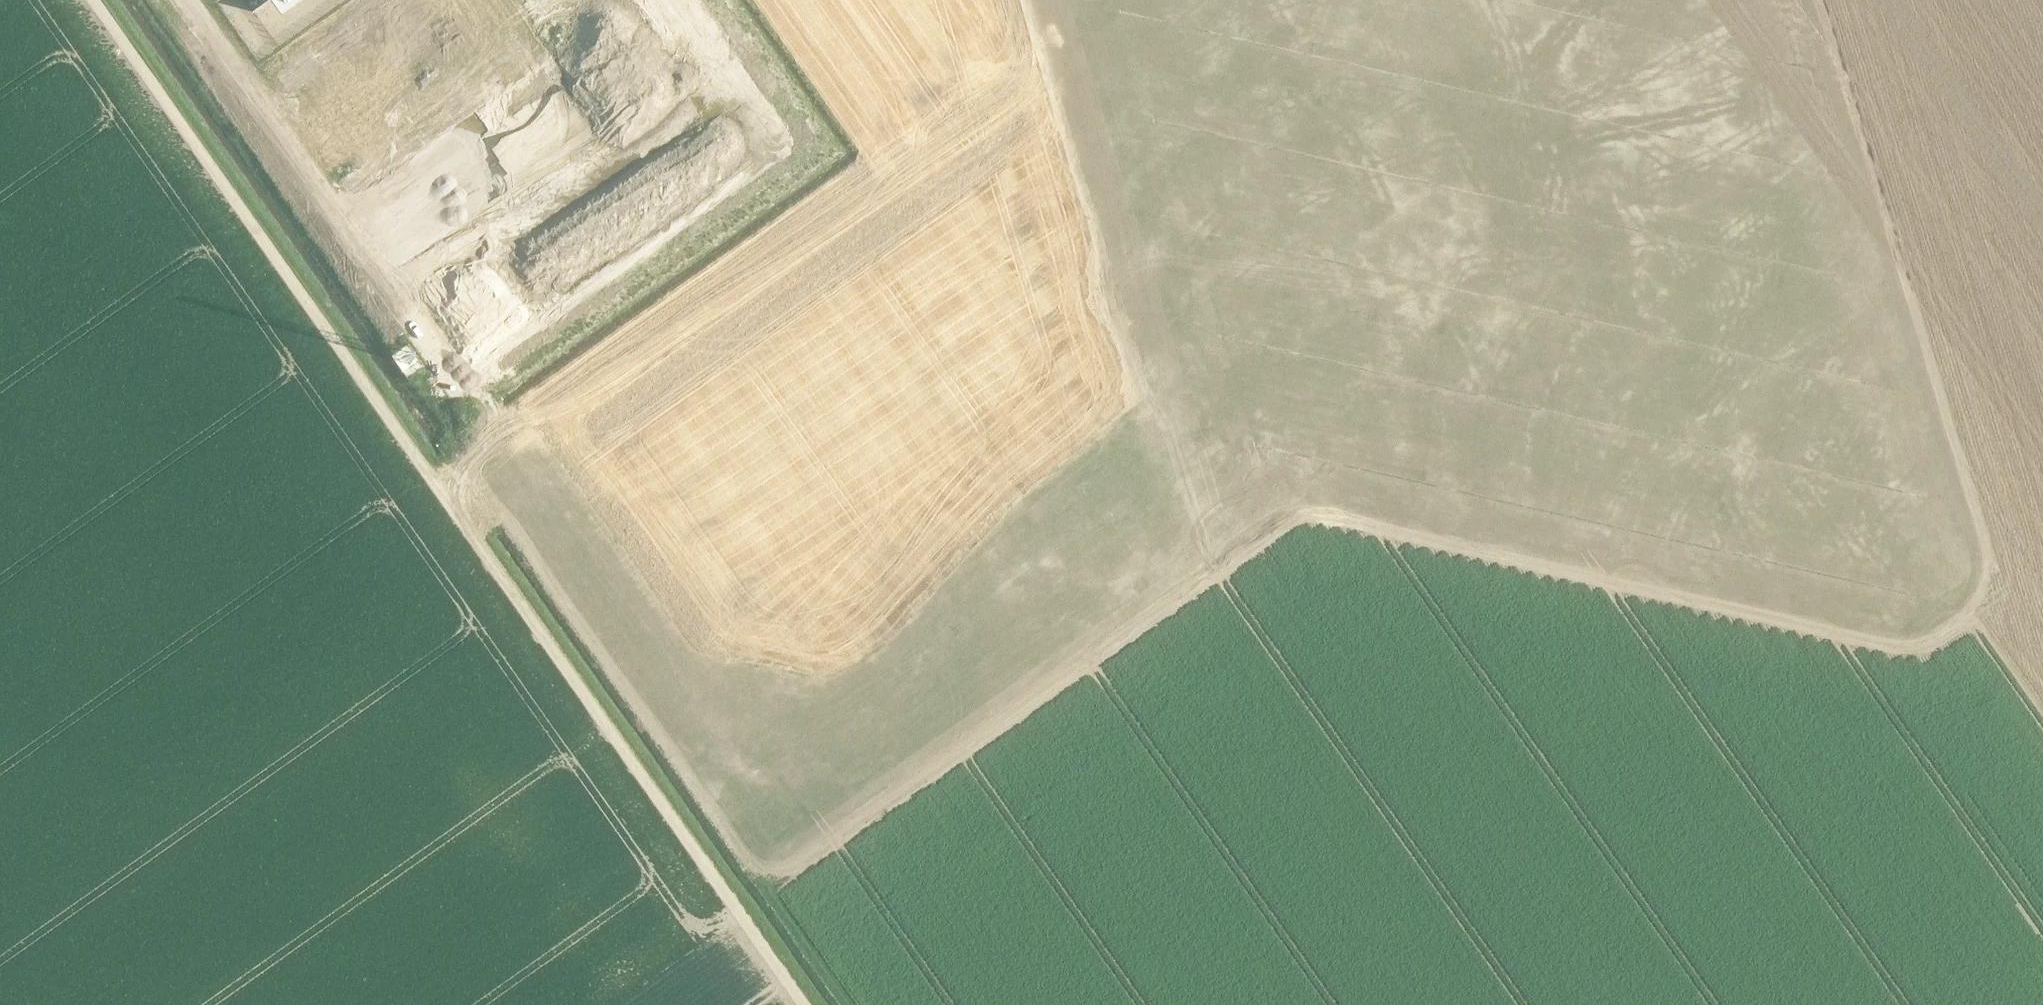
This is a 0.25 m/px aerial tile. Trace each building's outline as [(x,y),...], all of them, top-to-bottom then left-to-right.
[(387,43),(377,49),(382,57),(392,50),(387,43)] [(362,59),(352,66),(357,73),(367,67),(362,59)] [(330,71),(322,76),(336,97),(344,92),(330,71)] [(410,76),(400,83),(405,91),(415,84),(410,76)] [(321,77),(313,82),(327,103),(335,98),(321,77)] [(303,90),(295,95),(309,116),(317,111),(303,90)] [(386,93),(376,99),(381,107),(391,100),(386,93)] [(429,96),(421,102),(435,123),(443,118),(429,96)] [(420,102),(412,108),(427,129),(434,124),(420,102)] [(361,112),(351,119),(356,126),(366,119),(361,112)] [(401,116),(393,121),(407,142),(415,137),(401,116)] [(392,122),(384,127),(398,149),(406,143),(392,122)] [(337,128),(327,135),(332,142),(342,136),(337,128)] [(340,160),(332,165),(346,186),(354,181),(340,160)] [(1465,188),(1477,195),(1483,185),(1471,178),(1465,188)] [(1139,485),(1135,497),(1150,502),(1154,490),(1139,485)]
